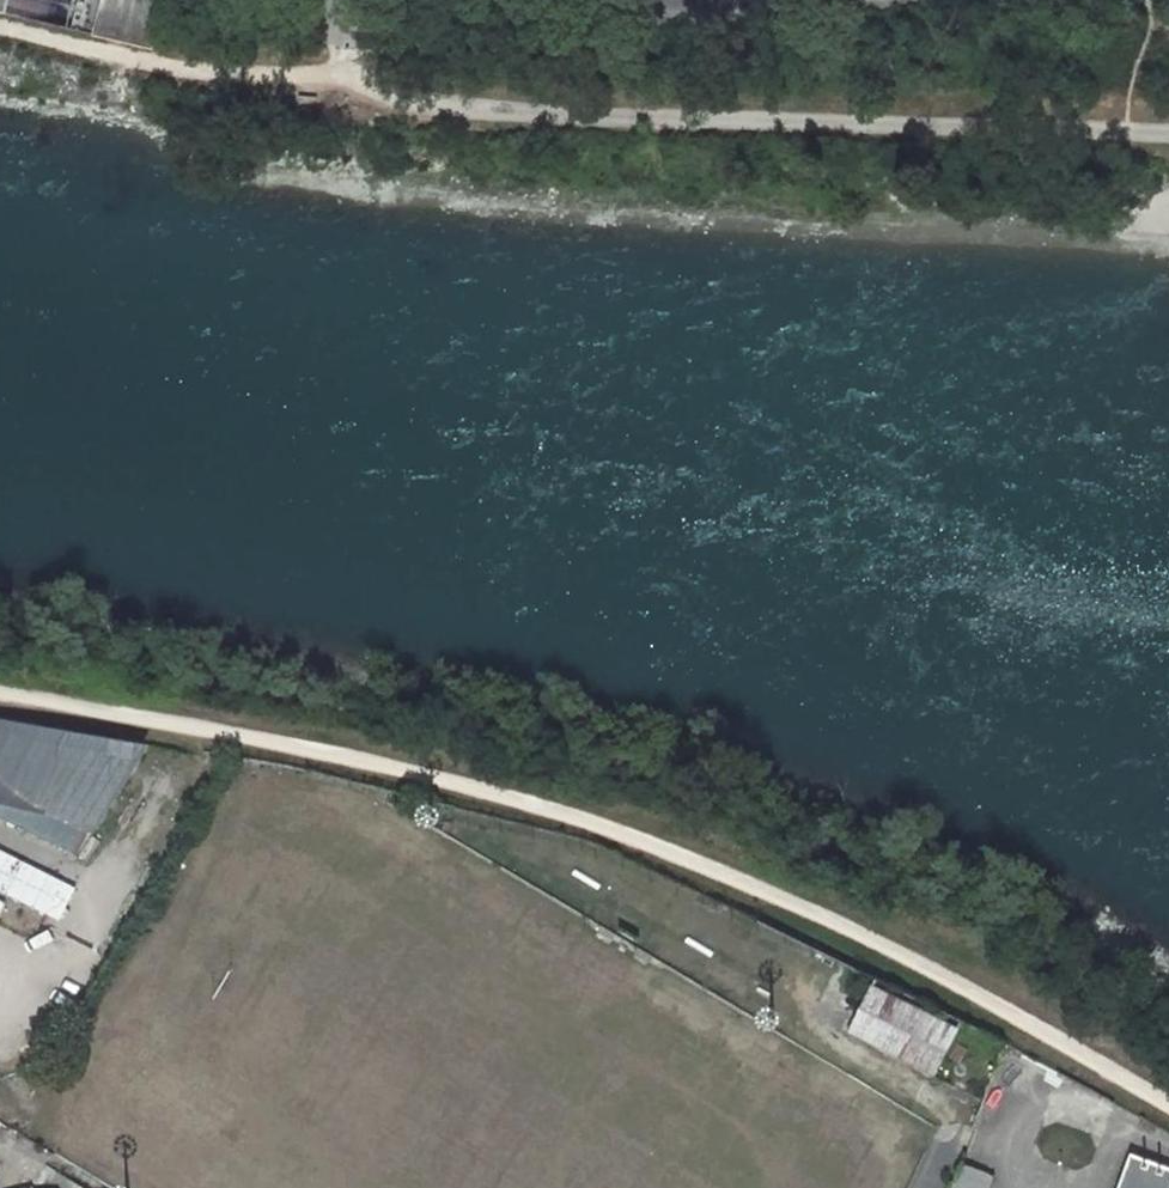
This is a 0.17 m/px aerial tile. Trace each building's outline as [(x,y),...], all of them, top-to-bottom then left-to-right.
[(7,14),(10,0),(0,0),(0,13),(7,14)] [(7,14),(94,36),(103,0),(10,0),(7,14)] [(153,50),(165,0),(103,0),(94,36),(153,50)] [(114,775),(5,720),(0,734),(0,818),(78,855),(89,833),(114,775)] [(91,834),(144,746),(5,720),(114,775),(89,833),(91,834)] [(70,887),(0,851),(0,890),(54,917),(70,887)] [(959,1029),(873,985),(849,1033),(934,1077),(959,1029)] [(1132,1154),(1119,1187),(1168,1187),(1168,1168),(1132,1154)] [(962,1165),(953,1187),(991,1187),(995,1177),(962,1165)] [(58,1171),(48,1187),(86,1187),(58,1171)]
